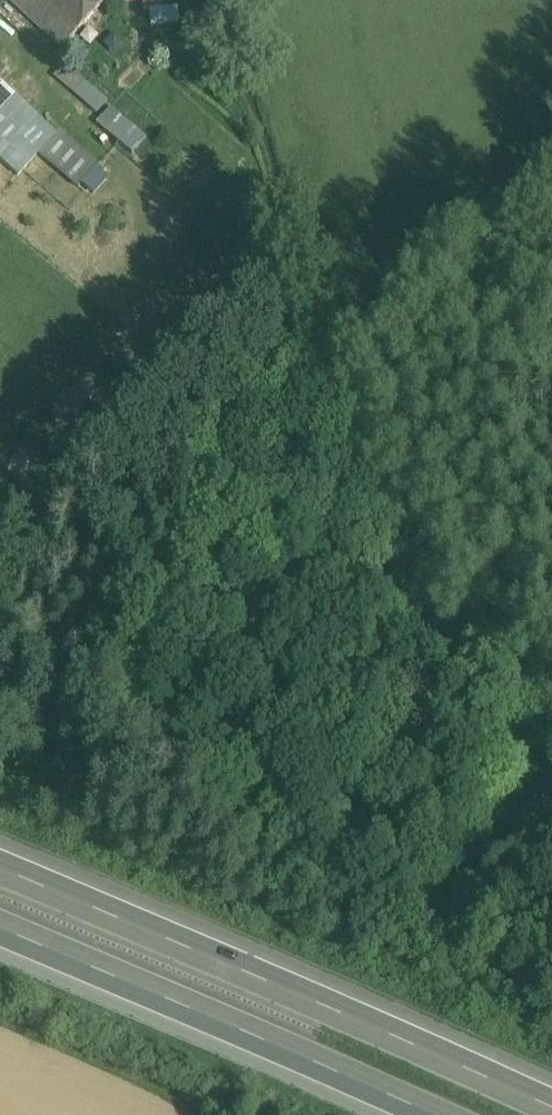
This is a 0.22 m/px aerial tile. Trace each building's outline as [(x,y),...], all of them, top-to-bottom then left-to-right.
[(100,0),(9,0),(62,49),(103,4),(100,0)] [(143,10),(149,9),(165,7),(165,0),(142,0),(143,10)] [(165,7),(149,9),(151,25),(179,22),(177,6),(165,7)] [(94,112),(106,98),(78,75),(66,90),(94,112)] [(4,86),(0,90),(0,158),(37,119),(4,86)] [(146,139),(109,109),(96,124),(132,154),(146,139)] [(0,158),(0,159),(18,176),(38,154),(39,154),(55,136),(37,119),(0,158)] [(55,136),(39,154),(55,167),(73,146),(58,133),(55,136)] [(73,146),(55,167),(78,187),(96,167),(73,146)] [(221,263),(208,250),(198,260),(211,272),(221,263)]
